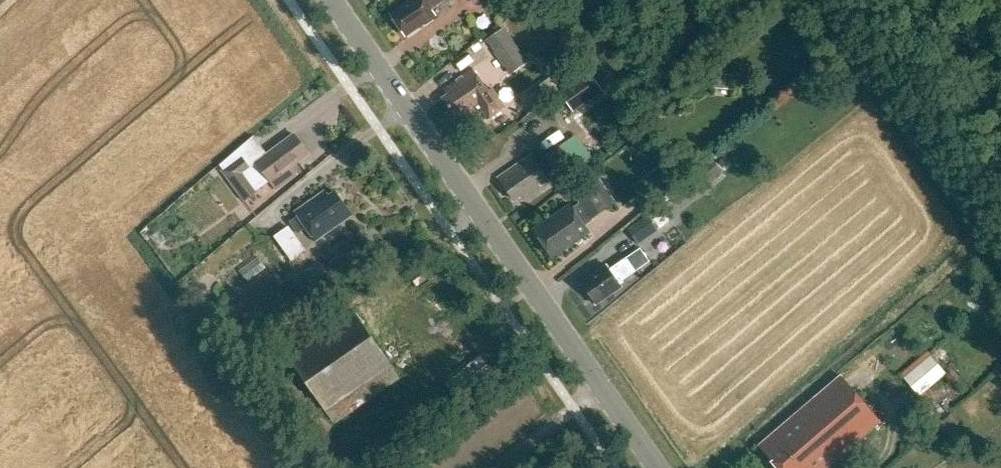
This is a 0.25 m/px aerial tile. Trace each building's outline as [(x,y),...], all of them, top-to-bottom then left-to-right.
[(407,37),(435,17),(431,11),(447,0),(412,0),(391,14),(407,37)] [(484,42),(508,77),(527,64),(502,29),(484,42)] [(484,112),(489,120),(505,109),(492,90),(488,92),(473,70),(445,90),(450,96),(443,100),(455,117),(461,113),(464,118),(475,110),(477,113),(481,114),(484,112)] [(588,74),(558,94),(572,114),(602,94),(588,74)] [(714,91),(734,91),(734,75),(714,75),(714,91)] [(294,135),(250,168),(241,157),(222,171),(245,201),(271,182),(271,183),(271,182),(277,190),(297,175),(291,167),(309,155),(294,135)] [(573,167),(560,148),(536,163),(532,157),(498,178),(514,203),(519,200),(522,204),(552,186),(545,175),(555,169),(560,176),(573,167)] [(692,177),(702,189),(722,172),(712,160),(692,177)] [(566,249),(567,251),(590,235),(586,228),(595,222),(593,219),(615,204),(595,173),(571,189),(581,203),(572,209),(571,206),(547,222),(549,225),(536,233),(553,258),(566,249)] [(302,226),(312,241),(349,215),(330,187),(323,192),(321,188),(290,210),(293,214),(285,221),(293,232),(302,226)] [(659,205),(646,213),(649,217),(658,230),(670,222),(659,205)] [(658,230),(649,217),(629,230),(639,245),(659,232),(658,230)] [(270,236),(288,260),(303,249),(285,225),(270,236)] [(637,272),(627,258),(609,270),(606,266),(581,283),(596,305),(622,288),(619,284),(637,272)] [(392,366),(353,310),(287,356),(326,412),(392,366)] [(929,351),(902,375),(917,393),(944,369),(929,351)] [(880,424),(841,379),(760,447),(778,467),(828,467),(880,424)]
